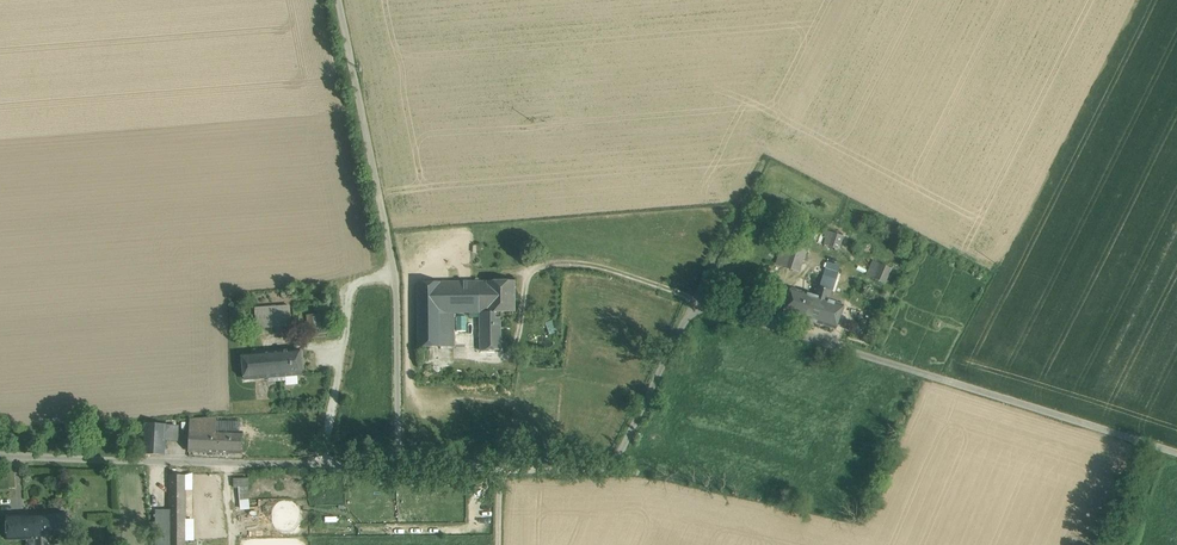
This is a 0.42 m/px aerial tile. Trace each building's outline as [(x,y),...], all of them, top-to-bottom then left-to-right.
[(843,236),(832,232),(827,246),(839,250),(843,236)] [(792,248),(783,245),(777,264),(798,271),(807,245),(794,241),(792,248)] [(892,268),(879,263),(872,278),(885,284),(892,268)] [(838,273),(825,269),(819,288),(829,291),(832,292),(838,273)] [(514,281),(486,282),(486,313),(488,313),(501,312),(515,312),(514,281)] [(439,282),(417,283),(417,347),(440,347),(439,282)] [(486,282),(439,282),(440,347),(454,347),(454,313),(476,313),(480,313),(486,313),(486,282)] [(816,297),(792,289),(784,313),(819,324),(827,300),(829,291),(819,288),(816,297)] [(842,305),(827,300),(819,324),(835,329),(842,305)] [(280,306),(255,308),(257,328),(281,327),(280,306)] [(290,306),(280,306),(281,327),(291,326),(290,306)] [(501,312),(488,313),(486,313),(480,313),(480,350),(501,350),(501,312)] [(300,350),(281,351),(283,376),(302,374),(300,350)] [(281,351),(243,354),(245,379),(272,377),(273,379),(276,379),(276,377),(283,376),(281,351)] [(501,371),(486,371),(486,385),(502,385),(501,371)] [(216,417),(191,419),(189,452),(209,453),(210,431),(216,431),(216,417)] [(167,424),(145,423),(143,454),(165,455),(166,437),(167,424)] [(216,431),(210,431),(209,453),(241,454),(242,432),(216,431)] [(178,437),(166,437),(165,455),(177,455),(178,437)] [(170,475),(170,544),(185,544),(185,475),(170,475)] [(239,508),(249,508),(250,477),(239,477),(239,508)] [(160,501),(150,501),(150,514),(161,514),(160,501)] [(24,516),(26,539),(36,539),(37,544),(47,544),(47,538),(67,537),(66,514),(24,516)] [(24,516),(7,516),(8,540),(26,539),(24,516)]
